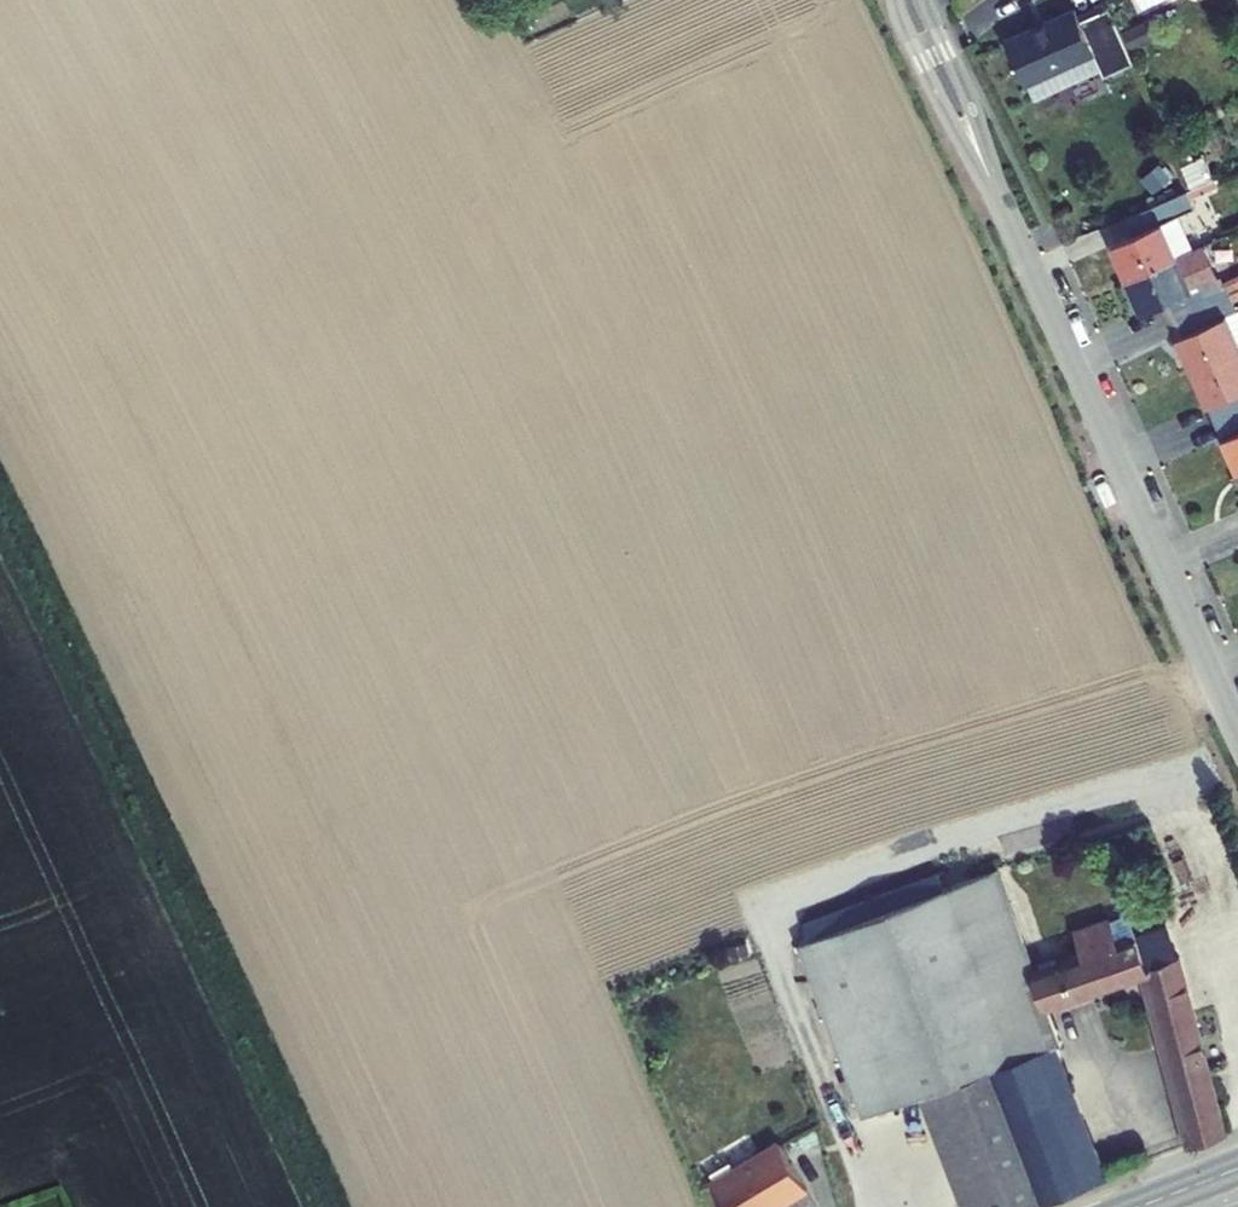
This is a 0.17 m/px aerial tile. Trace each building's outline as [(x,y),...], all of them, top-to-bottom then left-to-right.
[(1140,9),(1160,0),(1136,0),(1140,9)] [(1104,76),(1134,62),(1109,7),(1080,20),(1075,9),(1006,41),(1026,83),(1093,53),(1101,69),(1104,76)] [(1093,53),(1026,83),(1034,100),(1101,69),(1093,53)] [(1113,244),(1128,278),(1193,249),(1178,216),(1195,208),(1186,190),(1124,217),(1132,235),(1113,244)] [(1053,223),(1055,228),(1066,223),(1063,217),(1053,223)] [(1066,223),(1055,228),(1062,242),(1073,237),(1066,223)] [(1128,278),(1143,312),(1163,303),(1170,320),(1230,293),(1222,277),(1215,280),(1200,246),(1193,249),(1128,278)] [(1237,350),(1237,309),(1230,293),(1170,320),(1193,370),(1237,350)] [(1193,370),(1216,421),(1237,411),(1237,350),(1193,370)] [(1216,421),(1237,471),(1237,411),(1216,421)] [(864,1116),(923,1096),(965,1206),(1024,1206),(1106,1176),(1056,1045),(1061,1044),(1049,1003),(1145,970),(1192,1145),(1225,1132),(1179,957),(1167,926),(1118,943),(1109,919),(1026,948),(996,869),(944,889),(939,874),(803,925),(808,939),(799,943),(864,1116)] [(710,1186),(723,1206),(773,1206),(805,1188),(780,1145),(710,1186)]
